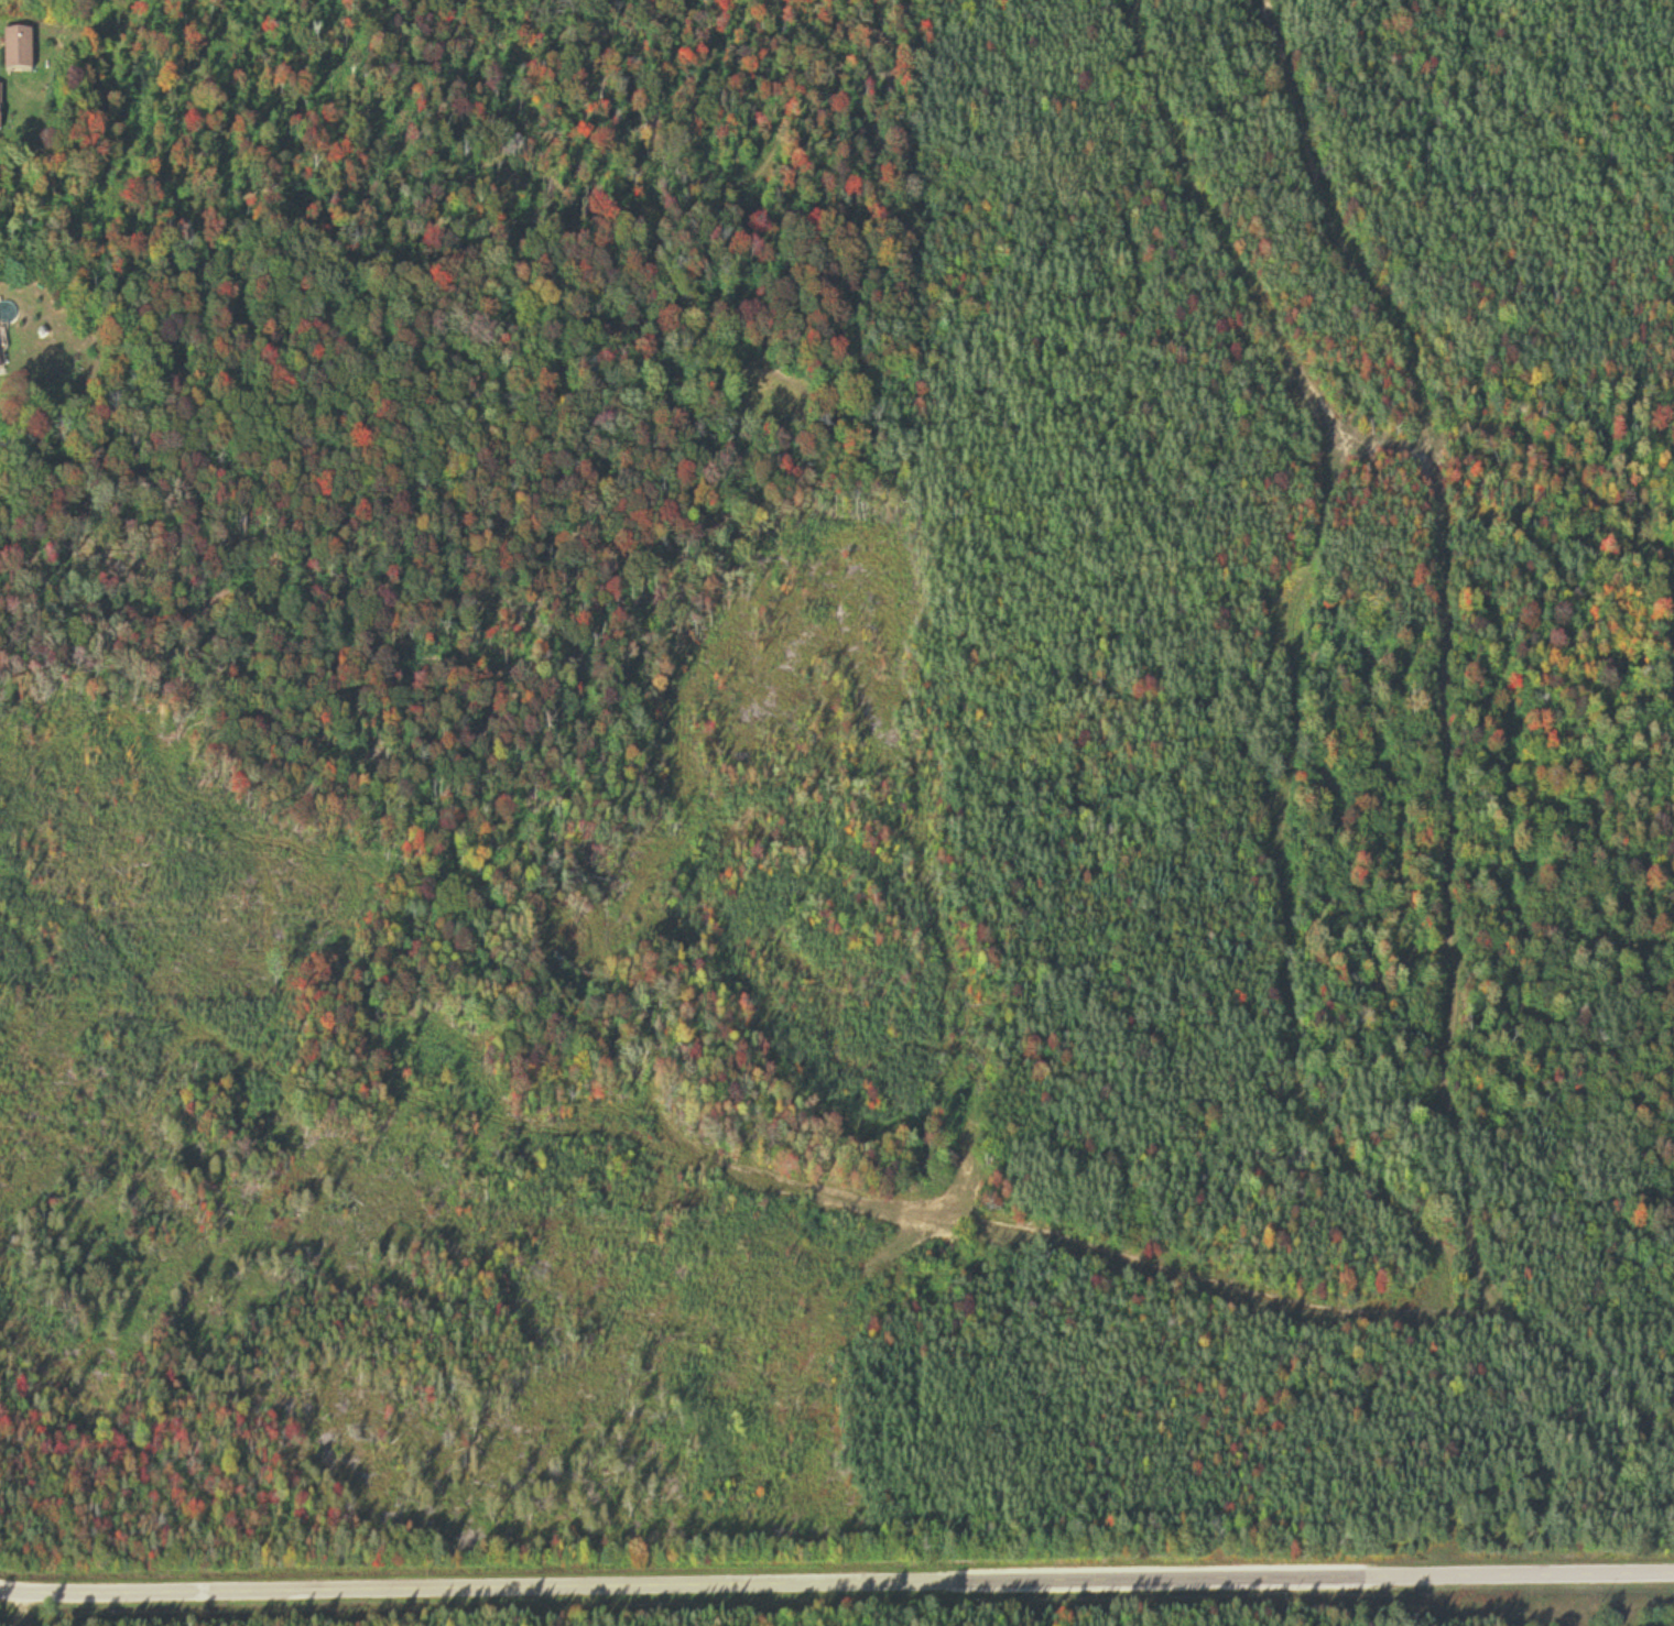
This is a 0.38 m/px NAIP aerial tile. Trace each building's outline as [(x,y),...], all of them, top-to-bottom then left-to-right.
[(33,33),(5,33),(5,73),(33,73),(33,33)]
